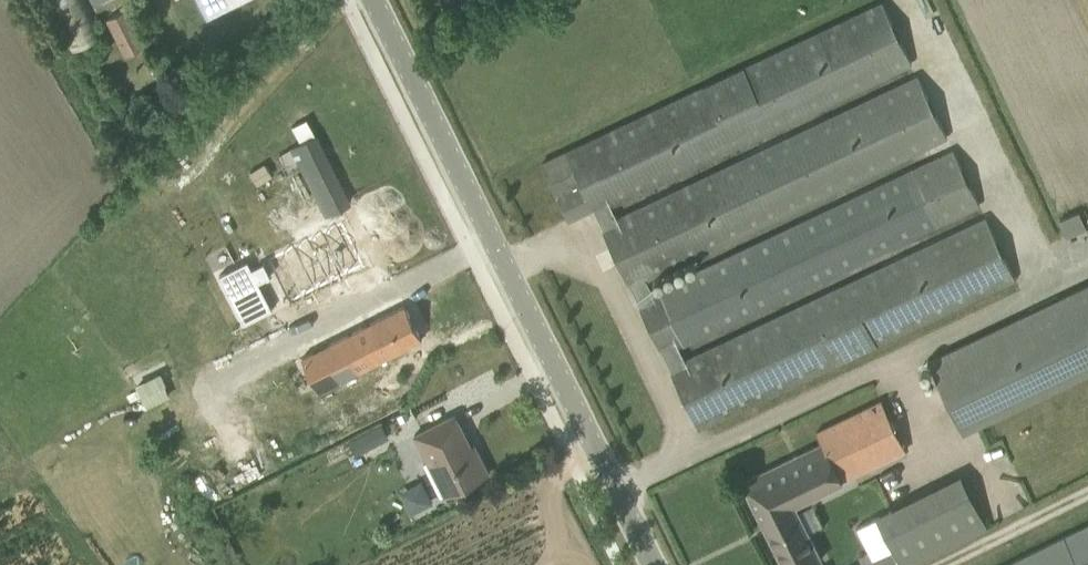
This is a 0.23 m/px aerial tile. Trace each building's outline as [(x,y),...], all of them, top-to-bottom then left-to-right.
[(68,45),(99,30),(84,0),(46,0),(68,45)] [(208,16),(241,0),(200,0),(208,16)] [(684,359),(679,348),(651,290),(646,281),(616,217),(611,207),(912,65),(881,0),(541,163),(570,223),(595,211),(604,229),(603,230),(628,282),(629,281),(640,305),(639,306),(659,347),(660,347),(669,366),(684,359)] [(106,18),(119,44),(140,34),(127,8),(106,18)] [(916,75),(616,217),(646,281),(946,139),(916,75)] [(149,98),(157,111),(179,97),(171,85),(149,98)] [(316,134),(289,148),(324,217),(350,203),(316,134)] [(651,290),(679,348),(979,206),(952,147),(651,290)] [(257,183),(270,174),(263,163),(250,172),(257,183)] [(1077,209),(1056,217),(1063,234),(1084,226),(1077,209)] [(697,428),(1013,276),(985,217),(684,359),(669,366),(672,371),(671,371),(697,428)] [(336,222),(262,256),(280,294),(356,261),(336,222)] [(247,260),(219,275),(243,323),(272,309),(258,282),(270,276),(264,263),(263,262),(262,263),(263,263),(253,269),(252,268),(251,268),(247,260)] [(928,361),(962,433),(1087,372),(1087,284),(928,361)] [(404,305),(306,355),(323,387),(342,378),(336,367),(351,359),(356,370),(422,339),(405,305),(404,305)] [(136,385),(147,406),(170,395),(159,373),(136,385)] [(903,449),(879,400),(815,431),(821,443),(742,482),(783,564),(809,564),(821,559),(794,504),(841,481),(841,479),(903,449)] [(422,462),(440,497),(489,473),(474,443),(471,445),(455,413),(412,435),(426,461),(422,462)] [(355,452),(369,445),(362,432),(348,439),(355,452)] [(877,517),(856,527),(875,564),(901,564),(877,517)] [(1063,536),(1077,564),(1087,564),(1087,524),(1063,536)]
